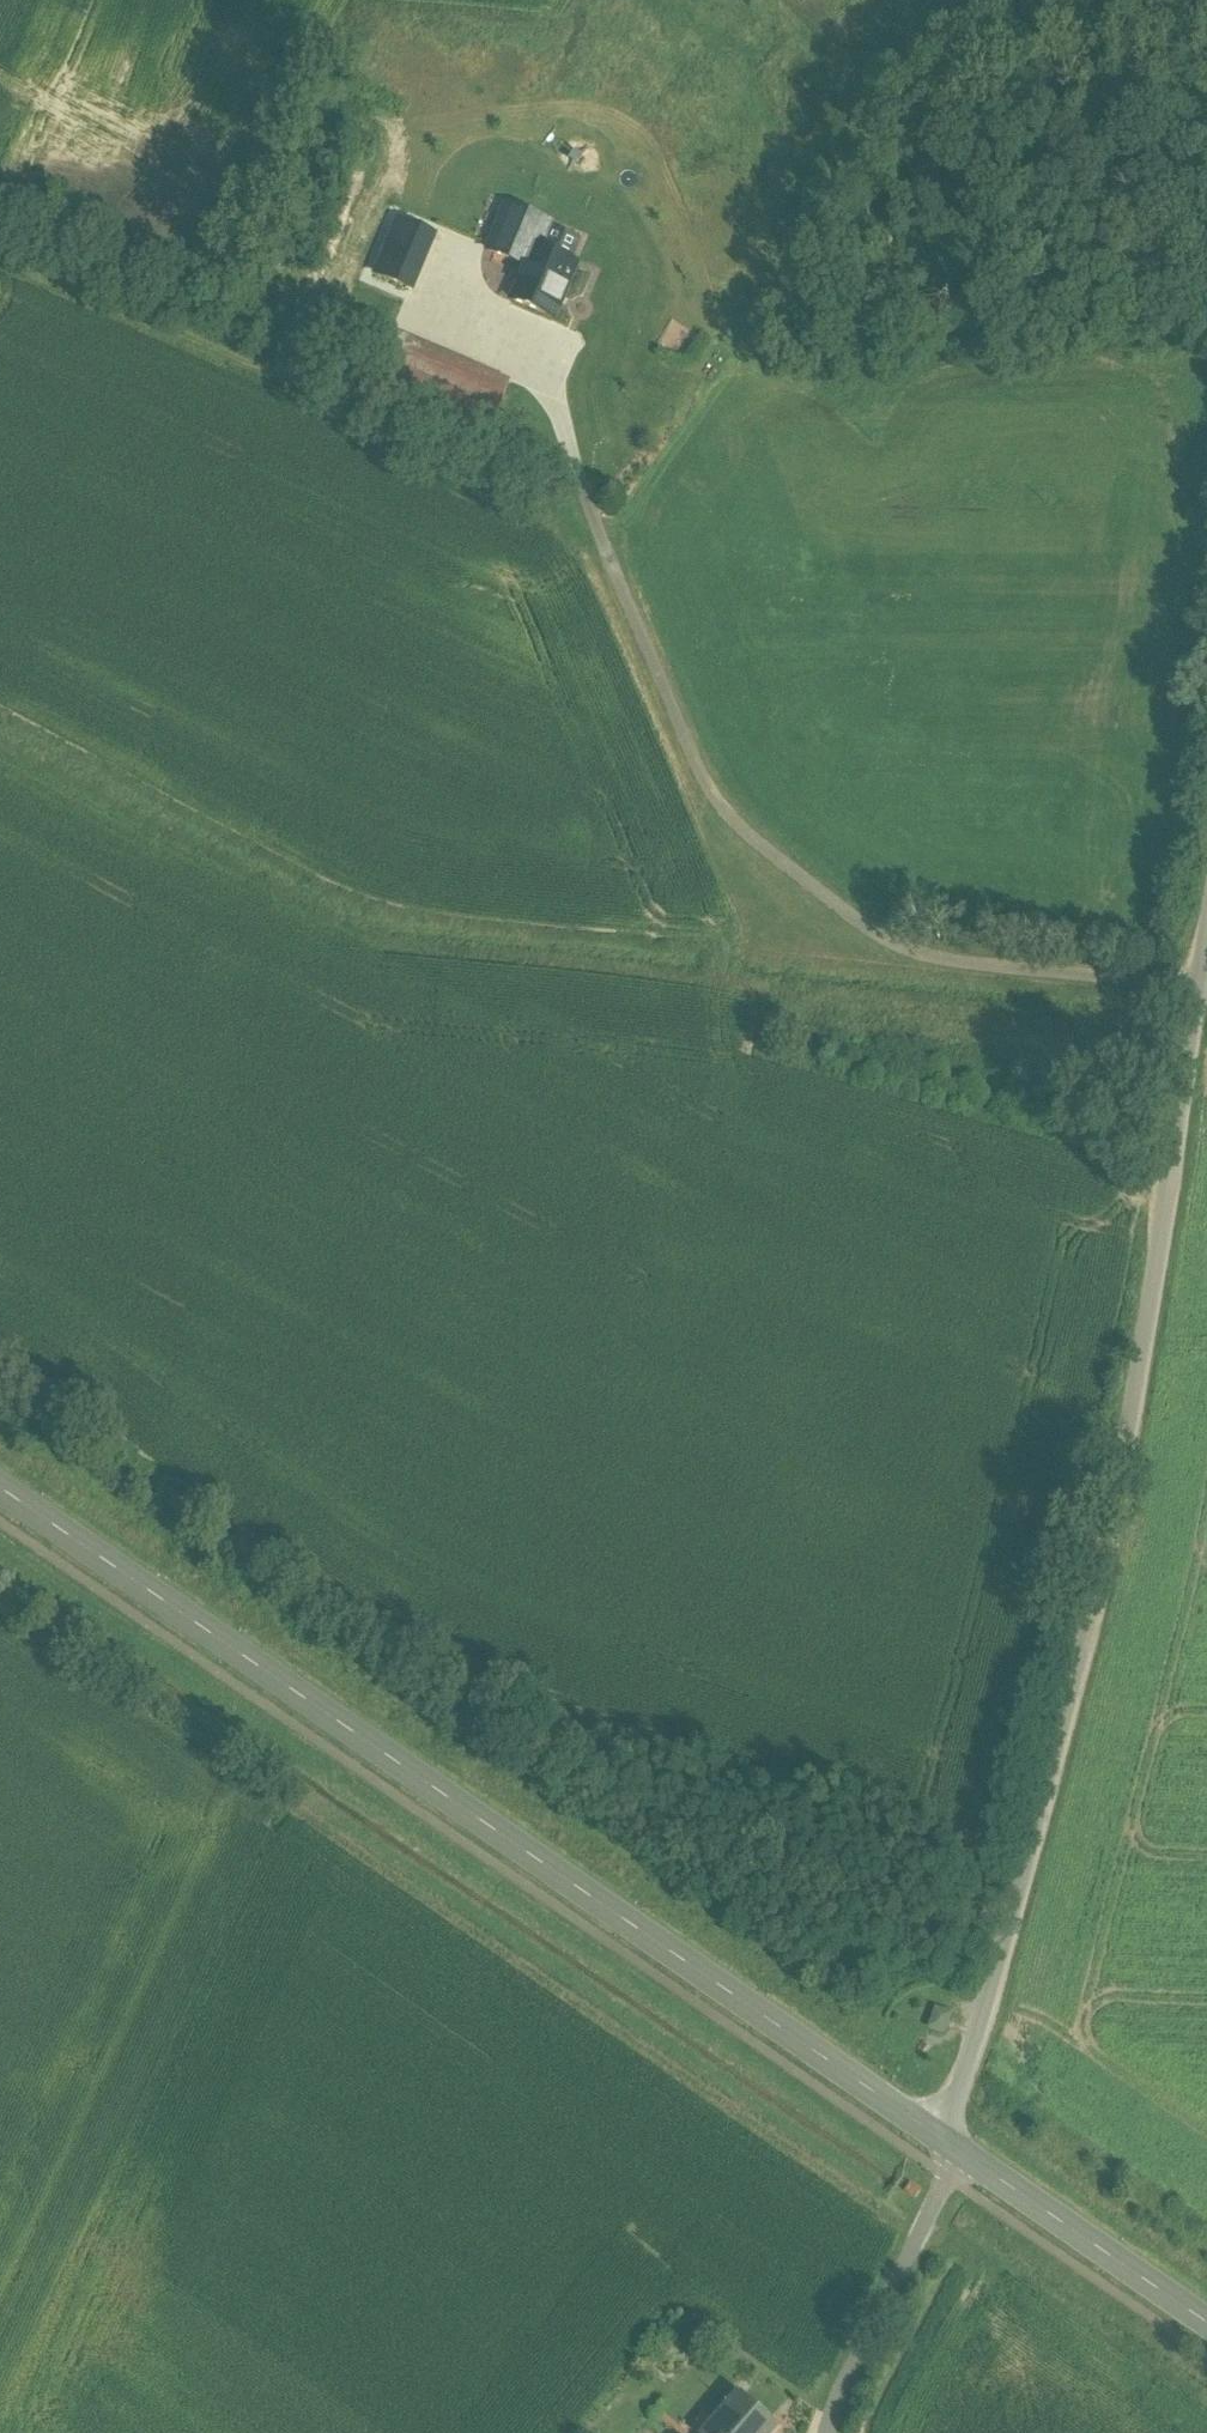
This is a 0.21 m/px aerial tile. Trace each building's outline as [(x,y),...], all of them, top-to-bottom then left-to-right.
[(520,265),(528,246),(540,252),(551,226),(507,208),(489,252),(520,265)] [(400,223),(378,276),(410,290),(433,237),(400,223)] [(577,267),(540,252),(528,246),(520,265),(514,280),(521,283),(513,302),(555,319),(577,267)] [(694,328),(666,316),(653,347),(680,359),(694,328)] [(505,399),(391,352),(382,373),(384,374),(380,384),(492,430),(505,399)] [(696,2432),(771,2432),(774,2429),(731,2392),(696,2432)]
